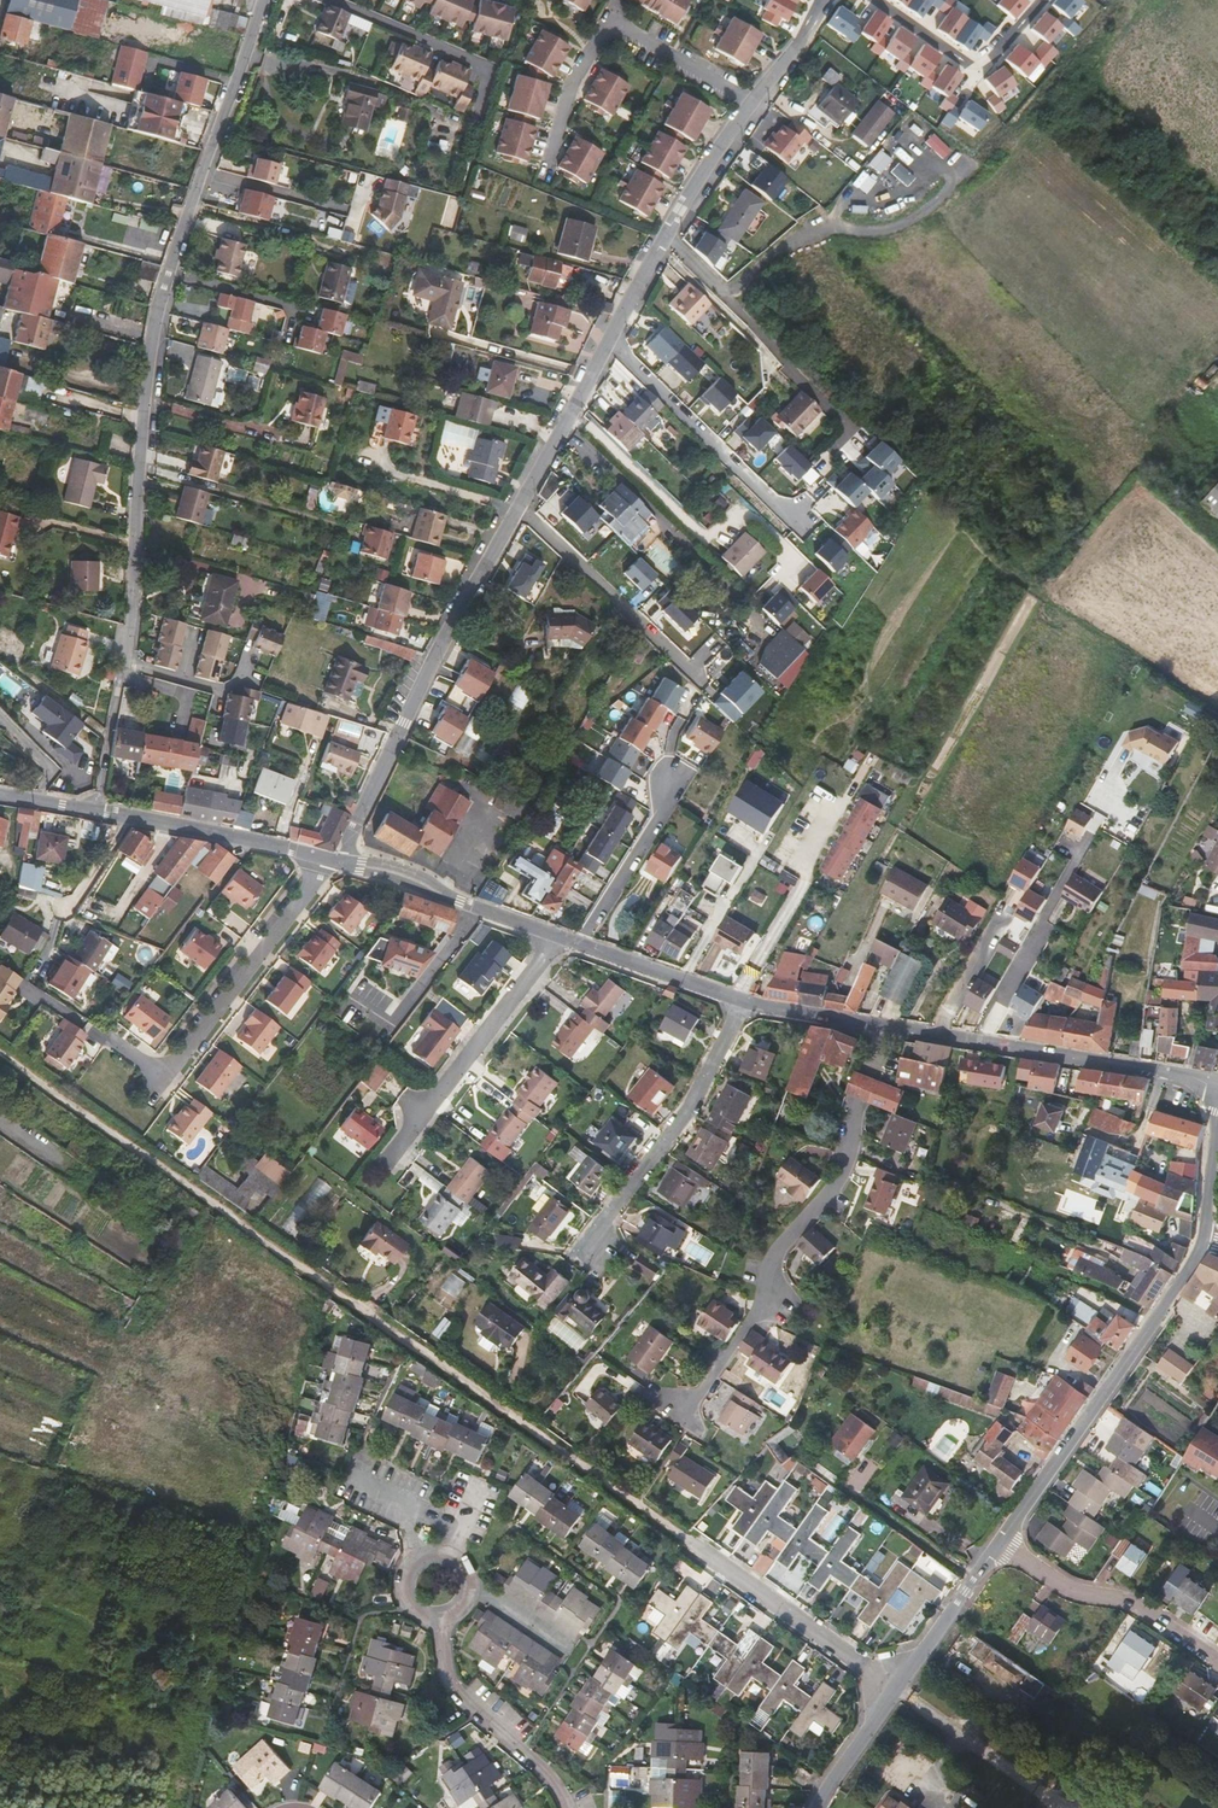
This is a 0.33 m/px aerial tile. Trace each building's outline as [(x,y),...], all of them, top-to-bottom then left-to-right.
[(0,30),(0,38),(22,45),(24,40),(29,21),(44,25),(67,31),(76,0),(8,0),(0,30)] [(101,0),(76,0),(67,31),(97,39),(100,30),(107,2),(101,0)] [(161,6),(205,18),(207,7),(209,0),(138,0),(161,6)] [(427,3),(432,5),(428,14),(444,21),(453,0),(429,0),(427,3)] [(444,21),(461,28),(464,19),(469,21),(472,12),(468,10),(470,5),(472,0),(453,0),(444,21)] [(472,12),(469,21),(474,22),(471,32),(488,36),(497,4),(482,0),(479,0),(478,7),(476,13),(472,12)] [(581,0),(562,0),(577,8),(581,0)] [(671,19),(681,0),(634,0),(671,19)] [(971,50),(978,38),(986,42),(995,27),(986,21),(983,26),(953,8),(957,0),(888,0),(971,50)] [(1013,18),(1028,0),(991,0),(1013,18)] [(1001,58),(1025,78),(1038,63),(1043,67),(1058,50),(1049,42),(1062,27),(1073,37),(1081,28),(1074,23),(1089,6),(1082,0),(1051,0),(1001,58)] [(111,33),(119,5),(107,2),(100,30),(111,33)] [(514,8),(497,4),(488,36),(505,40),(514,8)] [(922,82),(945,97),(939,106),(947,112),(940,122),(950,128),(957,117),(978,131),(990,113),(968,99),(974,91),(963,83),(960,74),(938,58),(940,55),(914,37),(914,36),(868,5),(859,18),(839,4),(826,24),(854,43),(861,33),(870,39),(874,52),(880,56),(884,49),(895,57),(900,72),(910,69),(920,75),(922,82)] [(337,41),(349,14),(326,5),(315,31),(337,41)] [(205,18),(161,6),(159,16),(214,30),(219,11),(207,7),(205,18)] [(214,30),(233,36),(238,16),(219,11),(214,30)] [(777,26),(781,18),(764,11),(760,19),(777,26)] [(238,16),(233,36),(241,38),(247,19),(238,16)] [(752,49),(761,34),(732,18),(725,30),(717,26),(715,29),(752,49)] [(39,44),(44,25),(29,21),(24,40),(39,44)] [(752,49),(715,29),(713,32),(721,37),(714,50),(743,66),(752,49)] [(548,36),(540,32),(523,62),(529,66),(527,72),(535,76),(539,71),(544,74),(552,78),(568,47),(561,43),(556,40),(558,36),(550,32),(548,36)] [(618,50),(632,58),(638,47),(624,40),(618,50)] [(411,49),(400,44),(389,69),(419,82),(414,94),(423,98),(428,86),(434,72),(425,68),(432,54),(420,49),(419,53),(411,49)] [(135,91),(137,91),(147,53),(121,46),(111,84),(135,91)] [(46,65),(55,68),(57,62),(47,60),(46,65)] [(463,112),(473,88),(464,84),(470,71),(459,66),(458,69),(450,66),(439,61),(434,72),(428,86),(458,98),(453,108),(463,112)] [(837,67),(829,61),(819,74),(829,83),(810,106),(832,124),(852,100),(830,83),(839,74),(835,71),(837,67)] [(975,86),(998,112),(1006,106),(999,98),(1017,83),(1001,64),(975,86)] [(82,75),(92,78),(94,72),(84,69),(82,75)] [(624,77),(616,72),(614,76),(609,73),(601,69),(592,85),(620,101),(629,85),(622,81),(624,77)] [(517,75),(507,110),(511,110),(508,120),(516,122),(518,118),(519,113),(525,114),(538,118),(548,84),(541,82),(534,80),(535,76),(527,72),(525,77),(517,75)] [(175,92),(200,99),(205,80),(180,73),(175,92)] [(341,125),(365,131),(371,106),(375,92),(349,85),(345,99),(348,99),(341,125)] [(620,101),(592,85),(583,100),(591,104),(596,107),(593,111),(602,116),(604,112),(611,116),(620,101)] [(133,100),(136,105),(180,117),(186,114),(188,105),(137,91),(135,91),(133,100)] [(375,92),(371,106),(383,109),(387,96),(375,92)] [(672,110),(701,126),(710,110),(681,93),(674,106),(666,101),(664,105),(672,110)] [(0,95),(0,136),(11,98),(0,95)] [(871,147),(894,110),(875,98),(852,135),(871,147)] [(136,105),(134,115),(177,128),(180,117),(136,105)] [(397,120),(408,124),(412,111),(401,107),(397,120)] [(109,125),(55,110),(44,148),(84,159),(99,163),(109,125)] [(669,128),(667,132),(675,137),(678,133),(683,136),(692,141),(701,126),(672,110),(663,125),(669,128)] [(180,133),(177,128),(134,115),(128,119),(126,129),(185,144),(188,134),(180,132),(180,133)] [(766,129),(756,142),(776,158),(793,137),(795,139),(801,131),(782,116),(777,123),(773,120),(766,129)] [(505,119),(500,136),(531,145),(536,128),(522,124),(516,122),(508,120),(505,119)] [(753,140),(756,142),(766,129),(764,126),(753,140)] [(612,135),(618,139),(621,134),(614,130),(612,135)] [(649,148),(677,163),(686,148),(678,143),(673,141),(675,137),(667,132),(665,136),(658,132),(649,148)] [(942,158),(951,149),(934,132),(925,141),(942,158)] [(531,145),(500,136),(495,153),(498,154),(497,158),(506,161),(507,156),(512,158),(526,162),(531,145)] [(598,144),(590,140),(588,144),(583,141),(575,136),(566,152),(595,167),(604,153),(596,148),(598,144)] [(88,203),(99,163),(84,159),(44,148),(31,145),(28,157),(53,164),(49,177),(45,191),(61,195),(88,203)] [(648,167),(646,171),(653,175),(656,171),(661,174),(668,179),(677,163),(649,148),(640,162),(648,167)] [(883,172),(891,155),(878,149),(870,165),(883,172)] [(595,167),(566,152),(558,167),(565,172),(570,174),(568,179),(576,183),(578,179),(586,183),(595,167)] [(459,154),(456,163),(468,167),(471,158),(459,154)] [(748,184),(768,199),(784,178),(754,155),(747,164),(758,172),(748,184)] [(250,173),(248,178),(263,182),(273,184),(278,165),(256,159),(254,169),(252,173),(250,173)] [(906,185),(914,178),(899,163),(891,171),(906,185)] [(20,184),(23,173),(7,169),(6,171),(0,169),(0,179),(20,184)] [(24,169),(23,173),(20,184),(32,187),(39,189),(45,191),(49,177),(24,169)] [(636,170),(627,185),(655,201),(664,186),(657,182),(651,179),(653,175),(646,171),(643,174),(636,170)] [(348,181),(354,183),(356,176),(350,174),(348,181)] [(418,187),(386,179),(383,190),(382,190),(378,207),(370,215),(387,231),(399,218),(405,196),(415,199),(418,187)] [(655,201),(627,185),(619,180),(617,184),(625,188),(618,201),(646,217),(655,201)] [(850,186),(844,182),(834,193),(840,198),(850,186)] [(61,195),(45,191),(39,189),(28,229),(30,230),(41,233),(50,235),(61,195)] [(267,221),(273,197),(244,189),(238,213),(267,221)] [(484,194),(466,189),(463,198),(482,203),(484,194)] [(760,201),(740,189),(716,229),(729,237),(735,241),(742,228),(752,234),(763,214),(755,209),(760,201)] [(9,224),(10,222),(4,221),(5,218),(0,216),(0,222),(9,224)] [(587,243),(590,244),(595,227),(565,219),(556,254),(582,261),(587,243)] [(711,264),(729,237),(716,229),(708,224),(693,248),(711,264)] [(30,230),(28,229),(21,227),(12,225),(10,231),(18,233),(17,236),(28,238),(30,230)] [(527,230),(512,225),(509,238),(524,243),(527,230)] [(78,243),(50,235),(41,233),(30,270),(30,272),(53,278),(66,282),(78,243)] [(245,245),(221,239),(216,260),(218,260),(215,272),(236,277),(245,245)] [(595,245),(590,244),(587,243),(582,261),(590,263),(595,245)] [(529,267),(527,275),(526,280),(539,284),(539,285),(554,289),(555,286),(563,288),(565,282),(568,283),(572,268),(520,254),(517,264),(529,267)] [(152,279),(157,264),(134,258),(130,273),(152,279)] [(30,270),(22,264),(19,262),(16,262),(10,261),(4,261),(0,260),(0,281),(5,282),(9,266),(30,272),(30,270)] [(351,268),(327,262),(318,297),(341,303),(351,268)] [(483,266),(467,262),(465,273),(480,277),(483,266)] [(53,278),(30,272),(9,266),(5,282),(0,299),(0,308),(18,312),(41,318),(53,278)] [(438,278),(418,272),(411,295),(432,301),(426,323),(449,329),(455,308),(451,307),(453,302),(456,303),(462,284),(442,278),(438,278)] [(474,278),(474,286),(483,288),(485,281),(474,278)] [(692,285),(689,282),(677,295),(679,298),(692,285)] [(677,295),(673,299),(683,308),(694,318),(709,302),(692,285),(679,298),(677,295)] [(756,315),(733,294),(726,301),(749,322),(756,315)] [(236,297),(227,329),(249,335),(252,324),(249,323),(254,301),(236,297)] [(565,309),(567,303),(545,298),(544,303),(565,309)] [(683,308),(673,299),(669,303),(689,323),(694,318),(683,308)] [(568,310),(565,309),(544,303),(538,302),(529,334),(555,341),(559,327),(564,328),(568,310)] [(602,313),(611,315),(615,306),(597,302),(595,311),(602,313)] [(323,309),(317,330),(325,332),(339,336),(345,315),(323,309)] [(46,320),(41,318),(18,312),(10,342),(38,349),(45,326),(46,320)] [(56,330),(58,323),(46,320),(45,326),(56,330)] [(227,329),(204,322),(197,347),(221,354),(227,329)] [(293,346),(319,353),(325,332),(317,330),(302,326),(299,339),(296,338),(293,346)] [(668,363),(686,345),(667,327),(647,347),(666,365),(668,363)] [(270,340),(278,342),(281,333),(272,331),(270,340)] [(668,363),(688,382),(706,364),(698,357),(692,351),(686,345),(668,363)] [(692,351),(698,357),(703,352),(697,346),(692,351)] [(442,359),(449,361),(452,350),(445,348),(442,359)] [(342,350),(340,359),(341,359),(347,361),(361,365),(364,356),(342,350)] [(221,362),(197,355),(185,399),(209,406),(221,362)] [(347,361),(341,359),(334,384),(340,386),(347,361)] [(252,371),(267,376),(270,367),(255,362),(252,371)] [(511,382),(515,369),(492,363),(490,371),(487,382),(485,391),(485,392),(507,398),(511,382)] [(21,373),(0,367),(0,398),(12,401),(21,373)] [(475,378),(487,382),(490,371),(478,368),(475,378)] [(520,370),(515,369),(511,382),(516,383),(520,370)] [(33,407),(42,379),(21,373),(12,401),(23,404),(33,407)] [(709,404),(718,413),(736,394),(719,379),(700,399),(707,406),(709,404)] [(355,390),(373,395),(375,385),(358,381),(355,390)] [(345,396),(352,398),(355,390),(348,388),(345,396)] [(324,398),(300,392),(297,404),(296,409),(293,408),(290,420),(316,428),(324,398)] [(469,394),(461,392),(455,417),(462,419),(469,394)] [(801,392),(772,421),(781,429),(784,426),(791,433),(808,415),(811,419),(820,410),(801,392)] [(487,409),(490,399),(469,394),(462,419),(483,425),(487,409)] [(619,412),(636,429),(653,410),(636,394),(619,412)] [(23,404),(12,401),(0,398),(0,428),(1,428),(3,420),(7,410),(20,414),(23,404)] [(413,415),(378,406),(374,421),(386,424),(382,438),(405,444),(413,415)] [(606,417),(610,421),(619,412),(615,408),(606,417)] [(492,411),(487,409),(483,425),(488,426),(492,411)] [(86,411),(82,423),(130,436),(131,433),(122,421),(86,411)] [(610,421),(603,429),(622,447),(638,431),(636,429),(619,412),(610,421)] [(794,436),(811,419),(808,415),(791,433),(794,436)] [(757,451),(775,432),(761,418),(755,424),(749,418),(734,433),(747,445),(749,443),(757,451)] [(27,427),(3,420),(1,428),(25,434),(27,427)] [(370,435),(382,438),(386,424),(374,421),(370,435)] [(676,432),(670,424),(663,430),(660,426),(654,430),(662,442),(676,432)] [(864,457),(884,476),(899,460),(874,436),(867,443),(873,448),(864,457)] [(500,459),(504,443),(492,440),(491,442),(479,439),(476,451),(469,449),(466,460),(472,462),(468,477),(492,484),(498,465),(494,464),(496,458),(500,459)] [(224,452),(200,445),(195,462),(191,476),(215,483),(224,452)] [(796,480),(810,466),(789,445),(775,459),(782,466),(780,467),(788,475),(790,474),(796,480)] [(866,472),(858,481),(866,489),(875,498),(890,482),(884,476),(864,457),(857,464),(866,472)] [(107,467),(75,458),(63,501),(88,508),(95,483),(103,485),(107,467)] [(548,466),(534,490),(542,497),(553,486),(560,478),(548,466)] [(826,482),(850,505),(866,489),(858,481),(849,472),(840,482),(833,474),(826,482)] [(1199,495),(1217,513),(1217,475),(1199,495)] [(207,493),(184,486),(175,517),(199,524),(207,493)] [(644,524),(605,486),(598,492),(601,496),(595,502),(609,516),(604,521),(626,543),(644,524)] [(581,534),(597,517),(573,493),(566,500),(570,503),(566,507),(560,513),(581,534)] [(714,503),(721,509),(726,504),(719,498),(714,503)] [(440,534),(446,516),(420,508),(410,539),(433,545),(437,533),(440,534)] [(836,533),(851,548),(853,549),(865,536),(864,535),(872,526),(853,508),(846,515),(848,517),(834,531),(836,533)] [(13,529),(17,515),(0,510),(0,553),(2,554),(6,539),(8,528),(13,529)] [(704,517),(709,523),(716,517),(710,511),(704,517)] [(392,533),(364,525),(361,535),(364,536),(359,552),(384,560),(392,533)] [(745,565),(760,549),(740,529),(725,545),(733,552),(745,565)] [(740,529),(760,549),(761,548),(741,529),(740,529)] [(836,533),(815,554),(833,572),(846,559),(843,556),(851,548),(836,533)] [(248,539),(233,535),(230,544),(245,548),(248,539)] [(738,573),(745,565),(733,552),(725,545),(718,553),(738,573)] [(83,586),(90,558),(62,550),(54,578),(83,586)] [(320,559),(325,561),(328,553),(322,551),(320,559)] [(436,585),(440,570),(443,571),(445,562),(446,561),(417,553),(417,554),(410,577),(436,585)] [(505,590),(522,599),(542,565),(525,555),(520,563),(519,563),(514,570),(516,571),(505,590)] [(641,591),(658,573),(639,556),(623,573),(641,591)] [(96,559),(90,558),(83,586),(89,587),(96,559)] [(562,558),(547,583),(555,588),(569,564),(562,558)] [(316,571),(321,573),(325,562),(320,560),(316,571)] [(374,579),(385,582),(388,572),(377,569),(374,579)] [(799,588),(815,603),(832,584),(817,570),(799,588)] [(236,582),(212,575),(205,599),(207,599),(201,620),(224,626),(236,582)] [(319,588),(326,590),(329,582),(322,580),(319,588)] [(384,584),(376,609),(402,617),(405,618),(408,608),(405,607),(409,592),(384,584)] [(683,632),(698,617),(670,590),(657,604),(663,610),(662,611),(683,632)] [(301,606),(309,609),(314,595),(305,592),(301,606)] [(761,609),(778,624),(792,609),(776,593),(761,609)] [(313,612),(322,615),(327,602),(317,599),(313,612)] [(363,626),(396,636),(402,617),(376,609),(369,607),(363,626)] [(559,638),(568,638),(582,646),(594,626),(574,614),(553,615),(552,608),(552,607),(545,607),(546,639),(559,638)] [(613,622),(620,616),(613,609),(606,615),(613,622)] [(171,620),(163,618),(157,641),(160,642),(177,647),(184,624),(171,620)] [(263,622),(254,618),(247,636),(255,640),(252,647),(275,657),(283,636),(261,627),(263,622)] [(57,629),(52,650),(78,664),(85,637),(81,636),(83,626),(65,621),(62,631),(57,629)] [(766,642),(787,662),(801,647),(780,627),(766,642)] [(216,633),(207,630),(201,654),(221,659),(228,636),(216,633)] [(371,635),(365,633),(362,642),(366,643),(376,646),(377,642),(381,644),(403,656),(404,653),(410,655),(413,649),(393,642),(372,635),(371,635)] [(753,650),(739,636),(732,643),(747,657),(753,650)] [(581,649),(582,646),(568,638),(559,638),(559,647),(565,647),(581,649)] [(177,647),(160,642),(154,665),(174,671),(180,648),(177,647)] [(774,676),(787,662),(766,642),(762,647),(758,660),(774,676)] [(78,664),(52,650),(48,664),(76,671),(78,664)] [(364,666),(334,651),(317,684),(348,699),(364,666)] [(221,659),(201,654),(195,677),(215,682),(221,659)] [(477,700),(493,674),(467,659),(460,672),(461,673),(453,686),(477,700)] [(106,674),(108,661),(99,660),(97,672),(106,674)] [(731,720),(733,722),(763,692),(741,672),(732,682),(733,683),(728,688),(726,688),(720,694),(722,696),(714,704),(726,716),(731,720)] [(154,687),(175,694),(178,684),(157,677),(154,687)] [(664,678),(650,700),(664,709),(674,715),(679,706),(674,703),(683,690),(664,678)] [(228,694),(218,742),(241,747),(252,699),(258,700),(260,691),(238,687),(236,696),(228,694)] [(522,707),(530,696),(518,687),(509,698),(522,707)] [(648,698),(634,720),(650,730),(653,732),(659,724),(656,722),(660,716),(664,709),(650,700),(648,698)] [(617,700),(611,705),(619,710),(623,703),(617,700)] [(330,716),(286,703),(279,724),(291,728),(292,726),(298,728),(311,733),(311,735),(322,739),(330,716)] [(594,704),(586,718),(591,721),(604,710),(594,704)] [(431,732),(451,744),(466,719),(444,706),(436,719),(438,720),(431,732)] [(73,742),(85,728),(58,707),(41,728),(61,745),(67,738),(73,742)] [(196,742),(196,741),(203,720),(195,717),(191,716),(184,741),(196,742)] [(726,716),(718,729),(723,732),(731,720),(726,716)] [(709,755),(723,732),(718,729),(699,717),(686,738),(693,743),(699,746),(698,749),(709,755)] [(631,718),(618,738),(639,751),(640,752),(646,744),(643,742),(646,736),(650,730),(634,720),(631,718)] [(1126,732),(1119,745),(1129,750),(1131,746),(1140,750),(1142,747),(1148,750),(1146,754),(1163,763),(1176,740),(1162,732),(1158,733),(1144,726),(1126,732)] [(136,760),(141,733),(113,729),(108,756),(136,760)] [(147,734),(141,733),(136,760),(175,766),(179,740),(169,738),(170,734),(164,733),(164,737),(156,736),(157,731),(148,729),(147,734)] [(607,758),(627,770),(639,751),(618,738),(617,738),(605,757),(607,758)] [(184,741),(179,740),(175,766),(189,768),(196,742),(184,741)] [(359,755),(328,743),(321,761),(337,767),(336,770),(350,776),(359,755)] [(748,764),(756,769),(766,753),(759,747),(748,764)] [(854,756),(862,761),(866,755),(858,750),(854,756)] [(623,782),(629,771),(627,770),(607,758),(596,777),(619,791),(624,783),(623,782)] [(844,767),(854,774),(860,765),(850,758),(844,767)] [(906,779),(911,769),(901,764),(894,760),(889,769),(906,779)] [(335,773),(336,770),(337,767),(321,761),(319,767),(335,773)] [(560,779),(575,789),(585,773),(569,764),(560,779)] [(32,771),(23,769),(21,779),(30,781),(32,771)] [(294,781),(261,769),(253,790),(272,797),(273,794),(287,799),(294,781)] [(507,783),(512,786),(516,779),(511,776),(507,783)] [(730,811),(767,834),(785,805),(748,782),(730,811)] [(414,841),(438,855),(469,803),(439,785),(428,803),(434,806),(432,810),(419,833),(387,814),(374,836),(406,855),(414,841)] [(154,792),(151,810),(232,826),(238,810),(241,802),(224,799),(224,795),(186,788),(183,798),(154,792)] [(272,797),(253,790),(252,792),(285,805),(287,799),(273,794),(272,797)] [(492,806),(521,823),(530,808),(501,791),(492,806)] [(615,806),(629,815),(637,802),(622,794),(615,806)] [(342,803),(350,807),(353,800),(346,796),(342,803)] [(838,842),(822,871),(842,881),(857,854),(859,854),(868,839),(866,839),(883,810),(863,799),(847,827),(848,828),(839,843),(838,842)] [(327,817),(332,807),(324,804),(319,813),(327,817)] [(584,853),(585,854),(600,863),(602,865),(632,816),(629,815),(615,806),(614,806),(584,853)] [(26,848),(29,832),(33,810),(19,807),(17,820),(22,821),(19,844),(20,844),(20,847),(26,848)] [(334,849),(350,816),(332,807),(327,817),(319,834),(290,826),(289,840),(330,851),(334,849)] [(1075,807),(1064,827),(1079,836),(1090,816),(1075,807)] [(33,810),(29,832),(36,833),(41,812),(33,810)] [(238,810),(232,826),(231,828),(249,832),(254,814),(238,810)] [(704,822),(710,825),(712,820),(707,817),(704,822)] [(92,836),(109,839),(112,825),(104,823),(94,821),(92,836)] [(1213,841),(1217,831),(1217,830),(1209,825),(1203,836),(1213,841)] [(151,843),(130,830),(117,849),(142,866),(153,850),(149,847),(151,843)] [(61,861),(65,838),(41,834),(37,857),(61,861)] [(187,867),(190,863),(206,842),(180,837),(153,873),(156,876),(134,907),(148,919),(154,912),(159,905),(167,893),(172,886),(187,867)] [(1112,846),(1118,849),(1122,844),(1115,840),(1112,846)] [(190,863),(197,868),(214,846),(209,842),(207,841),(206,842),(190,863)] [(681,855),(661,842),(648,863),(647,865),(660,873),(658,876),(665,881),(681,855)] [(214,846),(197,868),(216,883),(234,859),(215,844),(214,846)] [(1206,866),(1217,873),(1217,844),(1206,866)] [(549,911),(551,913),(573,877),(572,877),(578,866),(566,859),(567,858),(562,855),(553,849),(547,859),(538,854),(534,855),(529,863),(515,854),(508,865),(531,880),(522,894),(538,904),(549,911)] [(1192,859),(1194,861),(1203,859),(1197,850),(1192,859)] [(585,854),(578,866),(582,869),(593,875),(600,863),(585,854)] [(723,854),(703,886),(717,895),(726,880),(733,884),(744,867),(723,854)] [(1039,868),(1021,858),(1006,884),(1015,888),(1017,886),(1021,888),(1026,891),(1027,889),(1039,868)] [(647,865),(648,863),(646,861),(640,871),(642,875),(650,878),(653,877),(654,874),(658,876),(660,873),(647,865)] [(873,870),(882,876),(887,867),(878,862),(873,870)] [(40,869),(23,865),(19,884),(36,890),(40,869)] [(582,869),(578,866),(572,877),(573,877),(576,879),(582,869)] [(779,877),(795,887),(800,879),(784,869),(779,877)] [(928,886),(896,869),(883,893),(915,910),(928,886)] [(261,889),(237,870),(220,893),(228,900),(230,898),(235,902),(245,910),(261,889)] [(1089,912),(1100,890),(1072,874),(1059,896),(1068,902),(1069,900),(1089,912)] [(475,897),(497,905),(506,889),(487,877),(475,897)] [(781,883),(776,891),(784,896),(789,887),(781,883)] [(33,901),(36,890),(19,884),(17,894),(33,901)] [(692,892),(697,895),(702,888),(697,885),(692,892)] [(159,905),(165,910),(167,911),(181,893),(172,886),(167,893),(159,905)] [(1141,894),(1155,900),(1158,893),(1145,886),(1141,894)] [(830,905),(836,909),(846,892),(840,889),(830,905)] [(1027,889),(1026,891),(1012,915),(1021,920),(1022,917),(1026,919),(1032,923),(1045,899),(1027,889)] [(754,892),(752,897),(763,904),(766,899),(754,892)] [(421,933),(463,947),(468,940),(481,924),(483,921),(442,907),(403,893),(402,895),(402,896),(395,914),(391,920),(411,927),(414,921),(423,925),(421,933)] [(646,939),(660,948),(679,918),(690,900),(679,894),(669,911),(674,914),(668,924),(659,918),(646,939)] [(348,935),(366,911),(345,895),(338,905),(336,903),(325,918),(348,935)] [(1200,899),(1184,896),(1183,901),(1199,905),(1200,899)] [(965,910),(949,900),(935,922),(960,938),(962,935),(964,931),(972,935),(981,919),(965,910)] [(965,910),(981,919),(986,912),(970,902),(965,910)] [(549,911),(538,904),(536,907),(547,914),(549,911)] [(154,912),(148,919),(155,923),(165,910),(159,905),(154,912)] [(1217,937),(1217,916),(1190,910),(1187,930),(1202,933),(1217,937)] [(0,936),(28,953),(32,947),(39,951),(48,936),(13,915),(0,936)] [(723,915),(708,939),(719,945),(720,943),(738,953),(752,932),(723,915)] [(660,948),(677,958),(696,928),(679,918),(660,948)] [(1005,931),(1017,941),(1025,932),(1014,922),(1005,931)] [(305,943),(295,956),(317,973),(339,945),(320,930),(315,937),(313,936),(306,945),(305,943)] [(1199,950),(1202,933),(1187,930),(1183,948),(1199,950)] [(969,939),(972,935),(964,931),(962,935),(969,939)] [(90,932),(72,959),(90,970),(92,971),(109,944),(90,932)] [(220,948),(211,942),(210,943),(204,939),(194,932),(178,953),(202,971),(220,948)] [(1107,951),(1120,955),(1126,937),(1116,934),(1107,951)] [(1064,941),(1072,945),(1075,939),(1068,935),(1064,941)] [(366,952),(372,956),(384,940),(379,936),(366,952)] [(369,960),(373,962),(391,937),(387,936),(384,940),(372,956),(369,960)] [(414,976),(433,952),(391,937),(373,962),(414,976)] [(1004,937),(996,950),(1014,960),(1021,947),(1004,937)] [(890,966),(897,953),(871,938),(867,947),(884,957),(882,961),(890,966)] [(476,996),(508,953),(489,939),(479,953),(476,950),(454,979),(476,996)] [(1198,967),(1217,969),(1217,965),(1217,956),(1215,952),(1199,950),(1183,948),(1180,965),(1186,965),(1198,967)] [(804,956),(800,964),(804,966),(811,954),(807,952),(804,956)] [(764,997),(794,1002),(798,981),(794,980),(795,973),(800,964),(804,956),(784,953),(779,969),(776,968),(774,976),(776,977),(764,997)] [(1100,965),(1111,970),(1114,956),(1106,953),(1100,965)] [(90,970),(72,959),(66,955),(48,984),(71,999),(90,970)] [(920,968),(899,956),(878,994),(898,1005),(920,968)] [(861,961),(857,969),(846,996),(840,1009),(852,1011),(872,967),(861,961)] [(1185,978),(1197,979),(1198,969),(1198,967),(1186,965),(1185,978)] [(21,980),(1,966),(0,967),(0,1019),(5,1012),(2,1010),(5,1004),(14,992),(13,991),(21,980)] [(1053,982),(1062,986),(1070,970),(1062,966),(1053,982)] [(310,983),(290,967),(264,1001),(283,1015),(301,992),(303,993),(310,983)] [(1083,1000),(1104,1008),(1106,993),(1111,970),(1104,967),(1100,988),(1089,984),(1083,1000)] [(1195,998),(1210,999),(1206,1026),(1217,1028),(1217,971),(1198,969),(1197,979),(1195,998)] [(794,1002),(818,1005),(821,992),(822,986),(821,986),(822,975),(800,971),(799,976),(801,977),(800,981),(798,981),(794,1002)] [(1071,1006),(1077,1008),(1083,1000),(1089,984),(1079,980),(1082,973),(1076,971),(1069,989),(1062,986),(1053,982),(1045,996),(1044,998),(1057,1003),(1058,1001),(1071,1006)] [(1153,984),(1161,985),(1162,976),(1154,975),(1153,984)] [(1161,985),(1160,994),(1195,998),(1197,979),(1185,978),(1162,976),(1161,985)] [(994,989),(976,979),(963,1003),(980,1013),(994,989)] [(594,1028),(602,1034),(609,1025),(602,1020),(624,991),(609,980),(598,995),(592,991),(582,1004),(587,1008),(580,1017),(593,1027),(594,1028)] [(1022,1016),(1030,1022),(1034,1014),(1044,998),(1045,996),(1024,984),(1011,1006),(1020,1012),(1023,1014),(1022,1016)] [(667,990),(663,996),(675,1000),(678,990),(670,987),(667,990)] [(818,1005),(829,1007),(831,994),(821,992),(818,1005)] [(1100,1025),(1069,1019),(1064,1046),(1109,1053),(1118,1004),(1113,1003),(1114,994),(1106,993),(1104,1008),(1100,1025)] [(831,994),(829,1007),(840,1009),(846,996),(831,994)] [(1157,1021),(1156,1031),(1164,1032),(1163,1038),(1171,1039),(1174,1005),(1159,1002),(1146,1001),(1142,1019),(1157,1021)] [(130,1023),(160,1046),(176,1025),(146,1002),(130,1023)] [(700,1019),(674,1005),(662,1028),(677,1037),(674,1042),(684,1047),(687,1042),(700,1019)] [(442,1018),(431,1009),(419,1025),(427,1031),(411,1053),(429,1067),(437,1056),(435,1054),(443,1044),(445,1046),(467,1017),(451,1006),(442,1018)] [(278,1028),(254,1009),(243,1024),(246,1026),(236,1039),(257,1055),(278,1028)] [(569,1019),(562,1028),(564,1030),(559,1037),(553,1044),(571,1058),(594,1028),(593,1027),(580,1017),(576,1014),(571,1020),(569,1019)] [(1030,1022),(1022,1038),(1064,1046),(1069,1019),(1034,1014),(1030,1022)] [(84,1035),(67,1023),(62,1019),(56,1027),(61,1031),(44,1054),(64,1069),(81,1045),(79,1043),(84,1035)] [(840,1068),(841,1066),(847,1050),(853,1052),(854,1053),(859,1040),(832,1029),(828,1029),(813,1027),(802,1054),(789,1090),(811,1098),(824,1061),(840,1068)] [(662,1028),(658,1034),(674,1042),(677,1037),(662,1028)] [(1141,1028),(1139,1039),(1138,1044),(1147,1046),(1150,1029),(1141,1028)] [(1156,1031),(1152,1059),(1163,1061),(1164,1056),(1165,1051),(1170,1052),(1185,1054),(1186,1044),(1183,1044),(1170,1042),(1171,1039),(1163,1038),(1164,1032),(1156,1031)] [(1216,1047),(1217,1039),(1217,1038),(1201,1034),(1198,1044),(1216,1047)] [(1128,1037),(1125,1055),(1136,1057),(1138,1044),(1139,1039),(1128,1037)] [(903,1059),(948,1069),(953,1047),(928,1043),(928,1044),(908,1040),(903,1059)] [(1198,1044),(1192,1065),(1192,1067),(1210,1070),(1216,1047),(1198,1044)] [(754,1046),(743,1070),(766,1080),(776,1055),(754,1046)] [(847,1050),(841,1066),(846,1068),(853,1052),(847,1050)] [(239,1067),(218,1051),(194,1083),(215,1099),(239,1067)] [(1008,1065),(965,1058),(963,1069),(974,1072),(971,1084),(1003,1090),(1008,1065)] [(903,1059),(900,1071),(898,1082),(942,1092),(943,1090),(948,1069),(903,1059)] [(1019,1078),(1031,1081),(1037,1061),(1024,1059),(1019,1078)] [(373,1065),(359,1084),(366,1089),(375,1090),(389,1070),(376,1061),(373,1065)] [(1029,1088),(1054,1095),(1061,1065),(1037,1061),(1031,1081),(1029,1088)] [(539,1107),(558,1082),(538,1066),(533,1073),(528,1079),(518,1092),(521,1094),(514,1103),(515,1104),(517,1105),(532,1117),(534,1118),(542,1109),(539,1107)] [(1075,1100),(1077,1092),(1084,1069),(1070,1067),(1064,1097),(1075,1100)] [(1084,1069),(1077,1092),(1098,1096),(1105,1072),(1084,1069)] [(653,1113),(674,1086),(653,1070),(632,1097),(653,1113)] [(1105,1072),(1098,1096),(1134,1102),(1133,1106),(1138,1107),(1136,1117),(1141,1118),(1152,1080),(1105,1072)] [(861,1098),(873,1103),(881,1083),(880,1083),(869,1079),(856,1073),(849,1090),(848,1093),(861,1098)] [(873,1103),(898,1114),(906,1094),(881,1083),(873,1103)] [(359,1084),(355,1088),(362,1094),(366,1089),(359,1084)] [(729,1085),(709,1122),(726,1132),(731,1135),(752,1097),(729,1085)] [(1095,1108),(1104,1112),(1106,1102),(1097,1099),(1095,1105),(1095,1108)] [(166,1130),(186,1145),(211,1113),(193,1100),(186,1108),(183,1106),(166,1130)] [(784,1103),(776,1123),(786,1128),(795,1107),(784,1103)] [(1045,1104),(1037,1125),(1057,1133),(1065,1111),(1045,1104)] [(508,1110),(499,1123),(491,1133),(499,1140),(509,1147),(532,1117),(517,1105),(511,1112),(508,1110)] [(1139,1126),(1104,1112),(1095,1108),(1090,1125),(1112,1134),(1127,1135),(1138,1128),(1139,1126)] [(382,1131),(355,1111),(340,1130),(367,1151),(382,1131)] [(1173,1141),(1179,1119),(1156,1112),(1147,1134),(1173,1141)] [(882,1144),(904,1154),(917,1124),(894,1114),(882,1144)] [(636,1138),(610,1118),(605,1125),(607,1127),(603,1132),(601,1131),(593,1140),(619,1160),(636,1138)] [(1173,1141),(1173,1142),(1201,1151),(1206,1126),(1184,1120),(1179,1119),(1173,1141)] [(491,1133),(499,1123),(497,1121),(489,1132),(491,1133)] [(690,1156),(713,1169),(729,1142),(705,1129),(690,1156)] [(1126,1190),(1130,1180),(1102,1167),(1107,1153),(1111,1143),(1089,1135),(1076,1172),(1077,1172),(1125,1193),(1126,1190)] [(509,1147),(499,1140),(496,1144),(506,1151),(509,1147)] [(1135,1165),(1107,1153),(1102,1167),(1130,1180),(1133,1171),(1135,1165)] [(215,1192),(243,1212),(251,1199),(249,1198),(254,1191),(261,1196),(264,1193),(271,1198),(290,1174),(263,1154),(257,1160),(247,1154),(236,1168),(244,1173),(240,1179),(243,1181),(235,1190),(202,1167),(195,1177),(215,1192)] [(570,1181),(592,1197),(613,1171),(591,1154),(570,1181)] [(467,1203),(490,1173),(471,1158),(448,1189),(464,1201),(467,1203)] [(796,1188),(792,1193),(804,1202),(807,1196),(809,1197),(820,1180),(792,1158),(780,1175),(793,1185),(796,1188)] [(1183,1177),(1186,1166),(1170,1161),(1169,1172),(1183,1177)] [(707,1188),(711,1181),(681,1162),(676,1169),(675,1168),(660,1192),(685,1208),(700,1184),(707,1188)] [(542,1167),(536,1163),(531,1170),(537,1174),(542,1167)] [(1199,1170),(1186,1166),(1183,1177),(1190,1180),(1198,1181),(1199,1170)] [(894,1186),(898,1176),(878,1168),(874,1178),(877,1179),(866,1208),(886,1216),(897,1187),(894,1186)] [(296,1235),(332,1188),(307,1169),(270,1217),(296,1235)] [(513,1192),(518,1196),(519,1196),(535,1175),(529,1171),(524,1178),(513,1192)] [(1164,1209),(1167,1185),(1133,1171),(1130,1180),(1126,1190),(1159,1203),(1158,1206),(1164,1209)] [(1169,1172),(1167,1185),(1164,1209),(1164,1211),(1170,1214),(1172,1215),(1183,1218),(1194,1220),(1197,1185),(1198,1181),(1190,1180),(1183,1177),(1169,1172)] [(6,1188),(10,1181),(0,1174),(0,1185),(6,1188)] [(459,1208),(464,1201),(448,1189),(443,1196),(439,1192),(431,1202),(433,1204),(428,1210),(420,1221),(442,1236),(462,1210),(459,1208)] [(497,1213),(502,1217),(518,1196),(513,1192),(497,1213)] [(552,1201),(544,1195),(533,1210),(541,1216),(531,1228),(547,1240),(552,1244),(556,1238),(552,1235),(570,1210),(554,1198),(552,1201)] [(1162,1231),(1170,1214),(1164,1211),(1164,1209),(1158,1206),(1142,1200),(1133,1220),(1162,1231)] [(498,1222),(502,1217),(497,1213),(493,1219),(498,1222)] [(655,1214),(640,1239),(639,1241),(662,1255),(669,1243),(677,1248),(687,1233),(655,1214)] [(1181,1236),(1192,1238),(1193,1233),(1194,1220),(1183,1218),(1181,1236)] [(406,1244),(376,1223),(360,1245),(374,1255),(376,1252),(392,1264),(406,1244)] [(814,1227),(798,1245),(821,1266),(836,1248),(814,1227)] [(520,1247),(522,1237),(500,1234),(499,1245),(520,1247)] [(1175,1273),(1187,1248),(1176,1245),(1170,1257),(1132,1241),(1127,1252),(1175,1273)] [(109,1265),(114,1257),(94,1244),(89,1252),(109,1265)] [(1175,1273),(1127,1252),(1114,1247),(1111,1253),(1142,1270),(1148,1273),(1138,1288),(1132,1286),(1127,1294),(1151,1307),(1153,1308),(1175,1273)] [(1075,1272),(1119,1290),(1124,1280),(1114,1274),(1114,1273),(1103,1266),(1105,1263),(1098,1260),(1083,1252),(1082,1252),(1081,1255),(1082,1255),(1081,1258),(1076,1268),(1075,1268),(1074,1270),(1075,1271),(1075,1272)] [(664,1268),(644,1255),(634,1267),(655,1280),(664,1268)] [(549,1277),(525,1259),(510,1277),(549,1307),(570,1281),(555,1269),(549,1277)] [(1183,1295),(1195,1303),(1204,1290),(1216,1299),(1208,1313),(1217,1319),(1214,1324),(1217,1327),(1217,1269),(1204,1265),(1183,1295)] [(1021,1288),(1025,1276),(1011,1270),(1006,1282),(1021,1288)] [(1148,1273),(1142,1270),(1132,1286),(1138,1288),(1148,1273)] [(454,1272),(437,1293),(451,1304),(468,1283),(454,1272)] [(1132,1286),(1124,1280),(1119,1290),(1127,1294),(1132,1286)] [(568,1295),(555,1312),(566,1321),(571,1316),(593,1333),(607,1315),(590,1302),(591,1300),(591,1297),(589,1294),(587,1293),(585,1292),(582,1292),(580,1294),(579,1296),(579,1300),(581,1303),(569,1294),(568,1295)] [(1087,1327),(1099,1312),(1077,1295),(1065,1311),(1087,1327)] [(727,1342),(738,1325),(731,1320),(733,1317),(735,1314),(714,1301),(699,1323),(725,1341),(727,1342)] [(525,1328),(491,1304),(478,1324),(487,1330),(484,1334),(485,1335),(481,1341),(481,1345),(492,1352),(495,1351),(500,1344),(501,1345),(503,1342),(512,1348),(525,1328)] [(614,1325),(617,1328),(634,1309),(631,1306),(614,1325)] [(738,1325),(740,1322),(733,1317),(731,1320),(738,1325)] [(1120,1351),(1136,1328),(1121,1317),(1119,1318),(1116,1317),(1110,1326),(1097,1318),(1088,1330),(1120,1351)] [(652,1374),(674,1341),(670,1339),(652,1327),(630,1358),(652,1374)] [(1120,1351),(1088,1330),(1068,1358),(1086,1370),(1100,1350),(1115,1359),(1120,1351)] [(792,1364),(776,1352),(771,1349),(773,1345),(752,1332),(750,1334),(740,1349),(752,1358),(748,1364),(778,1384),(792,1364)] [(342,1355),(367,1362),(371,1345),(347,1338),(342,1355)] [(577,1356),(587,1363),(596,1353),(598,1351),(592,1347),(586,1355),(580,1351),(577,1356)] [(1161,1362),(1170,1350),(1167,1348),(1159,1360),(1161,1362)] [(1192,1370),(1195,1366),(1170,1349),(1170,1350),(1161,1362),(1159,1365),(1184,1382),(1192,1370)] [(362,1378),(367,1362),(342,1355),(337,1371),(340,1372),(344,1373),(362,1378)] [(340,1372),(336,1388),(350,1392),(360,1395),(365,1379),(362,1378),(344,1373),(340,1372)] [(1002,1408),(1003,1408),(1014,1378),(998,1372),(986,1402),(998,1406),(1002,1408)] [(1078,1390),(1057,1376),(1032,1413),(1029,1417),(1030,1418),(1061,1440),(1076,1418),(1089,1398),(1078,1390)] [(957,1391),(926,1380),(923,1389),(999,1417),(1003,1408),(1002,1408),(998,1406),(986,1402),(980,1399),(957,1391)] [(1089,1398),(1095,1389),(1084,1382),(1078,1390),(1089,1398)] [(406,1419),(413,1403),(418,1393),(402,1385),(397,1395),(386,1418),(402,1426),(406,1419)] [(353,1411),(356,1412),(360,1395),(350,1392),(336,1388),(331,1405),(353,1411)] [(608,1424),(623,1407),(601,1389),(587,1406),(608,1424)] [(751,1410),(756,1402),(745,1395),(738,1390),(726,1410),(728,1412),(722,1422),(744,1436),(757,1414),(751,1410)] [(427,1413),(429,1410),(413,1403),(406,1419),(402,1426),(417,1433),(422,1423),(427,1413)] [(328,1404),(324,1420),(349,1427),(353,1411),(331,1405),(328,1404)] [(416,1436),(431,1444),(433,1441),(443,1420),(427,1413),(422,1423),(417,1433),(416,1436)] [(538,1421),(542,1417),(536,1413),(533,1418),(538,1421)] [(853,1414),(832,1443),(855,1460),(876,1430),(853,1414)] [(1061,1440),(1030,1418),(1029,1417),(1021,1428),(1011,1422),(1008,1425),(1000,1420),(987,1438),(990,1441),(978,1459),(1003,1478),(1000,1482),(1004,1486),(1000,1493),(1015,1504),(1026,1490),(1019,1485),(1024,1477),(998,1458),(1004,1450),(1003,1449),(1014,1433),(1020,1432),(1040,1447),(1036,1453),(1046,1461),(1061,1440)] [(1134,1466),(1145,1451),(1155,1437),(1128,1419),(1118,1432),(1107,1448),(1118,1456),(1111,1467),(1135,1484),(1138,1486),(1146,1474),(1134,1466)] [(349,1427),(324,1420),(319,1437),(344,1444),(349,1427)] [(431,1444),(447,1451),(448,1448),(449,1447),(458,1427),(443,1420),(433,1441),(431,1444)] [(667,1448),(672,1440),(645,1422),(631,1444),(658,1461),(667,1448)] [(449,1447),(448,1448),(464,1455),(475,1432),(459,1424),(458,1427),(449,1447)] [(1204,1427),(1184,1459),(1201,1470),(1204,1466),(1217,1475),(1217,1436),(1204,1427)] [(490,1439),(475,1432),(464,1455),(479,1462),(490,1439)] [(671,1459),(673,1460),(678,1464),(674,1470),(670,1477),(703,1498),(717,1478),(685,1456),(689,1448),(681,1443),(671,1459)] [(62,1456),(58,1464),(64,1466),(67,1458),(62,1456)] [(793,1472),(799,1462),(792,1457),(783,1465),(793,1472)] [(669,1467),(674,1470),(678,1464),(673,1460),(669,1467)] [(840,1480),(815,1462),(810,1470),(820,1478),(830,1484),(835,1488),(840,1480)] [(513,1495),(527,1506),(542,1485),(553,1469),(547,1465),(536,1481),(527,1474),(513,1495)] [(1125,1497),(1135,1484),(1111,1467),(1108,1465),(1098,1478),(1086,1470),(1075,1486),(1080,1490),(1071,1503),(1072,1504),(1093,1518),(1113,1489),(1125,1497)] [(927,1515),(950,1484),(925,1466),(903,1497),(897,1493),(893,1499),(905,1509),(910,1502),(927,1515)] [(830,1484),(820,1478),(817,1482),(822,1486),(818,1491),(823,1494),(830,1484)] [(506,1490),(509,1482),(500,1479),(497,1486),(506,1490)] [(733,1529),(746,1538),(780,1490),(767,1481),(755,1498),(737,1486),(727,1500),(744,1512),(733,1529)] [(769,1530),(788,1544),(799,1529),(779,1515),(798,1489),(786,1481),(780,1490),(746,1538),(758,1546),(769,1530)] [(823,1494),(817,1503),(824,1508),(838,1490),(835,1488),(830,1484),(823,1494)] [(527,1506),(541,1515),(556,1495),(542,1485),(527,1506)] [(539,1518),(553,1528),(568,1506),(572,1500),(559,1491),(556,1495),(541,1515),(539,1518)] [(817,1503),(788,1544),(777,1560),(778,1560),(788,1568),(790,1569),(801,1553),(820,1566),(830,1552),(811,1538),(830,1512),(824,1508),(817,1503)] [(1093,1518),(1072,1504),(1065,1515),(1070,1518),(1061,1531),(1050,1523),(1039,1538),(1065,1557),(1077,1542),(1088,1550),(1105,1527),(1093,1518)] [(582,1516),(568,1506),(553,1528),(567,1537),(582,1516)] [(861,1521),(868,1511),(862,1507),(855,1517),(861,1521)] [(309,1510),(301,1528),(300,1529),(326,1542),(334,1545),(337,1539),(337,1538),(328,1534),(335,1519),(322,1513),(321,1515),(309,1510)] [(855,1530),(861,1521),(855,1517),(830,1552),(820,1566),(809,1582),(810,1583),(821,1591),(832,1575),(851,1589),(862,1574),(842,1560),(861,1534),(855,1530)] [(597,1556),(616,1530),(601,1520),(582,1545),(597,1556)] [(321,1548),(330,1553),(334,1545),(326,1542),(300,1529),(301,1528),(296,1526),(286,1546),(302,1554),(301,1557),(313,1563),(321,1548)] [(347,1543),(337,1538),(337,1539),(334,1545),(368,1562),(372,1565),(376,1558),(385,1563),(393,1547),(384,1542),(382,1545),(366,1537),(368,1535),(354,1528),(347,1543)] [(625,1547),(627,1545),(625,1544),(628,1539),(616,1530),(597,1556),(611,1567),(618,1557),(625,1547)] [(1121,1538),(1111,1553),(1122,1560),(1118,1566),(1133,1576),(1148,1554),(1122,1536),(1121,1538)] [(334,1545),(330,1553),(340,1557),(332,1572),(345,1579),(346,1576),(358,1582),(368,1562),(334,1545)] [(925,1552),(916,1546),(911,1553),(920,1559),(925,1552)] [(639,1557),(625,1547),(618,1557),(611,1567),(609,1569),(623,1578),(629,1570),(639,1557)] [(766,1575),(776,1559),(764,1552),(753,1567),(766,1575)] [(950,1570),(930,1556),(923,1567),(931,1573),(942,1581),(950,1570)] [(652,1566),(639,1557),(629,1570),(623,1578),(636,1588),(652,1566)] [(521,1583),(528,1588),(536,1593),(543,1598),(550,1602),(554,1605),(559,1597),(549,1590),(558,1577),(544,1568),(542,1571),(529,1561),(517,1580),(521,1583)] [(899,1589),(912,1571),(899,1561),(880,1588),(862,1574),(851,1589),(870,1602),(859,1618),(872,1627),(881,1615),(890,1602),(899,1589)] [(1192,1570),(1182,1563),(1165,1588),(1176,1595),(1173,1599),(1195,1614),(1210,1592),(1188,1577),(1192,1570)] [(912,1571),(899,1589),(910,1597),(901,1610),(890,1602),(881,1615),(905,1632),(928,1600),(934,1604),(942,1592),(937,1588),(942,1581),(931,1573),(926,1580),(912,1571)] [(323,1598),(330,1581),(319,1577),(312,1594),(323,1598)] [(521,1583),(517,1580),(513,1578),(505,1590),(504,1592),(512,1597),(521,1583)] [(519,1601),(528,1588),(521,1583),(512,1597),(516,1599),(519,1601)] [(654,1633),(667,1641),(701,1594),(688,1585),(677,1601),(660,1589),(650,1603),(657,1608),(650,1617),(661,1624),(654,1633)] [(526,1606),(536,1593),(528,1588),(519,1601),(526,1606)] [(554,1605),(557,1607),(563,1611),(569,1615),(571,1616),(578,1621),(585,1625),(588,1627),(600,1609),(587,1600),(589,1597),(576,1588),(567,1602),(559,1597),(554,1605)] [(534,1611),(543,1598),(536,1593),(526,1606),(534,1611)] [(710,1646),(720,1631),(703,1619),(713,1603),(701,1594),(667,1641),(680,1650),(692,1633),(710,1646)] [(540,1616),(550,1602),(543,1598),(534,1611),(540,1616)] [(547,1621),(557,1607),(554,1605),(550,1602),(540,1616),(546,1620),(547,1621)] [(1050,1644),(1067,1620),(1045,1605),(1034,1620),(1024,1614),(1008,1637),(1018,1645),(1028,1630),(1050,1644)] [(554,1625),(563,1611),(557,1607),(547,1621),(550,1622),(554,1625)] [(561,1630),(571,1616),(569,1615),(563,1611),(554,1625),(559,1629),(561,1630)] [(490,1612),(489,1613),(481,1625),(485,1627),(489,1631),(498,1617),(490,1612)] [(578,1621),(571,1616),(561,1630),(568,1635),(578,1621)] [(498,1617),(489,1631),(496,1635),(505,1621),(498,1617)] [(291,1629),(289,1634),(321,1643),(325,1627),(300,1619),(296,1631),(291,1629)] [(500,1638),(503,1640),(512,1626),(510,1625),(505,1621),(496,1635),(500,1638)] [(585,1625),(578,1621),(568,1635),(576,1640),(580,1633),(585,1625)] [(503,1640),(511,1645),(520,1631),(512,1626),(503,1640)] [(415,1630),(406,1627),(403,1637),(412,1640),(415,1630)] [(503,1640),(500,1638),(496,1635),(489,1631),(485,1627),(472,1646),(486,1656),(484,1659),(480,1665),(494,1674),(498,1668),(507,1653),(516,1659),(521,1652),(518,1650),(511,1645),(503,1640)] [(739,1645),(720,1631),(710,1646),(729,1659),(716,1677),(725,1683),(714,1698),(718,1701),(729,1686),(763,1638),(750,1629),(739,1645)] [(1021,1688),(1031,1674),(1026,1671),(989,1645),(967,1629),(957,1644),(972,1654),(972,1656),(1005,1679),(1006,1678),(1021,1688)] [(511,1645),(518,1650),(527,1636),(520,1631),(511,1645)] [(1117,1633),(1100,1658),(1118,1670),(1121,1667),(1136,1678),(1157,1648),(1132,1631),(1127,1639),(1117,1633)] [(294,1652),(316,1659),(321,1643),(289,1634),(288,1640),(294,1641),(291,1652),(294,1652)] [(521,1652),(525,1655),(534,1641),(527,1636),(518,1650),(521,1652)] [(775,1647),(763,1638),(729,1686),(737,1691),(741,1695),(754,1677),(773,1690),(783,1676),(764,1662),(775,1647)] [(391,1665),(396,1647),(373,1641),(369,1657),(367,1656),(362,1671),(379,1676),(376,1686),(384,1689),(391,1665)] [(530,1658),(532,1659),(541,1645),(534,1641),(525,1655),(530,1658)] [(659,1641),(653,1648),(659,1652),(664,1645),(659,1641)] [(532,1659),(539,1664),(548,1650),(541,1645),(532,1659)] [(404,1649),(396,1647),(391,1665),(384,1689),(392,1691),(395,1680),(411,1685),(415,1670),(413,1669),(416,1657),(403,1654),(404,1649)] [(659,1652),(653,1648),(650,1653),(654,1655),(656,1657),(659,1652)] [(539,1664),(546,1669),(555,1655),(548,1650),(539,1664)] [(605,1665),(633,1683),(636,1678),(639,1680),(644,1671),(615,1651),(605,1665)] [(314,1676),(319,1659),(316,1659),(294,1652),(291,1664),(284,1662),(283,1667),(314,1676)] [(556,1675),(553,1674),(546,1669),(539,1664),(532,1659),(530,1658),(525,1655),(521,1652),(516,1659),(525,1665),(516,1679),(529,1688),(531,1685),(543,1694),(556,1675)] [(555,1655),(546,1669),(553,1674),(558,1666),(562,1660),(555,1655)] [(794,1660),(783,1676),(773,1690),(760,1708),(765,1712),(773,1717),(785,1700),(803,1712),(813,1697),(796,1685),(807,1670),(794,1660)] [(633,1683),(605,1665),(596,1679),(623,1697),(627,1700),(637,1686),(633,1683)] [(288,1674),(284,1685),(286,1685),(294,1687),(306,1691),(309,1692),(314,1676),(283,1667),(282,1672),(288,1674)] [(1207,1726),(1216,1712),(1217,1709),(1217,1698),(1213,1695),(1217,1688),(1193,1672),(1178,1694),(1202,1711),(1197,1719),(1207,1726)] [(596,1679),(594,1678),(584,1692),(611,1710),(614,1705),(617,1707),(623,1697),(596,1679)] [(824,1682),(813,1697),(803,1712),(790,1730),(803,1739),(811,1727),(822,1735),(827,1729),(833,1734),(843,1719),(826,1707),(837,1691),(824,1682)] [(284,1685),(281,1684),(277,1696),(272,1695),(271,1698),(297,1706),(302,1707),(306,1691),(294,1687),(286,1685),(284,1685)] [(352,1719),(374,1725),(384,1689),(376,1686),(374,1697),(357,1692),(353,1707),(355,1708),(352,1719)] [(726,1706),(737,1691),(729,1686),(718,1701),(726,1706)] [(374,1725),(372,1729),(394,1735),(399,1720),(401,1720),(405,1706),(389,1701),(392,1691),(384,1689),(374,1725)] [(577,1708),(597,1720),(604,1711),(608,1715),(611,1710),(584,1692),(575,1706),(577,1708)] [(297,1706),(271,1698),(269,1704),(275,1706),(272,1717),(297,1724),(302,1707),(297,1706)] [(593,1732),(600,1722),(597,1720),(577,1708),(569,1722),(595,1739),(597,1734),(593,1732)] [(765,1712),(760,1708),(754,1716),(759,1720),(765,1712)] [(595,1739),(569,1722),(559,1736),(589,1755),(594,1746),(592,1744),(595,1739)] [(671,1759),(671,1769),(679,1769),(681,1731),(681,1726),(658,1725),(657,1742),(655,1742),(654,1758),(671,1759)] [(679,1769),(687,1770),(688,1760),(704,1760),(704,1744),(701,1744),(702,1732),(681,1731),(679,1769)] [(265,1740),(234,1767),(253,1789),(267,1777),(275,1785),(292,1769),(265,1740)] [(473,1765),(468,1769),(481,1789),(489,1800),(496,1796),(489,1785),(502,1776),(495,1765),(492,1767),(481,1749),(468,1757),(473,1765)] [(745,1754),(744,1771),(770,1772),(771,1755),(745,1754)] [(482,1805),(489,1800),(481,1789),(468,1769),(465,1764),(457,1769),(452,1762),(442,1768),(447,1776),(446,1776),(456,1791),(453,1792),(461,1804),(464,1807),(477,1807),(482,1805)] [(338,1765),(323,1788),(339,1798),(346,1802),(354,1789),(360,1779),(338,1765)] [(649,1778),(649,1767),(639,1766),(638,1778),(649,1778)] [(630,1778),(631,1768),(614,1767),(614,1777),(630,1778)] [(655,1806),(677,1807),(679,1769),(671,1769),(655,1768),(654,1778),(653,1778),(652,1794),(655,1794),(655,1806)] [(802,1768),(795,1778),(805,1785),(812,1775),(802,1768)] [(687,1770),(679,1769),(677,1807),(699,1807),(699,1796),(702,1796),(702,1780),(687,1779),(687,1770)] [(767,1788),(770,1789),(770,1772),(744,1771),(744,1787),(760,1788),(767,1788)] [(355,1807),(374,1807),(383,1794),(360,1779),(354,1789),(346,1802),(353,1807),(355,1807)] [(741,1787),(740,1804),(753,1804),(766,1805),(767,1788),(760,1788),(744,1787),(741,1787)] [(339,1798),(323,1788),(321,1790),(337,1801),(339,1798)] [(232,1791),(213,1807),(247,1807),(232,1791)] [(523,1807),(515,1796),(501,1804),(496,1796),(489,1800),(494,1807),(522,1807),(523,1807)] [(907,1803),(905,1806),(894,1798),(887,1807),(913,1807),(907,1803)]
